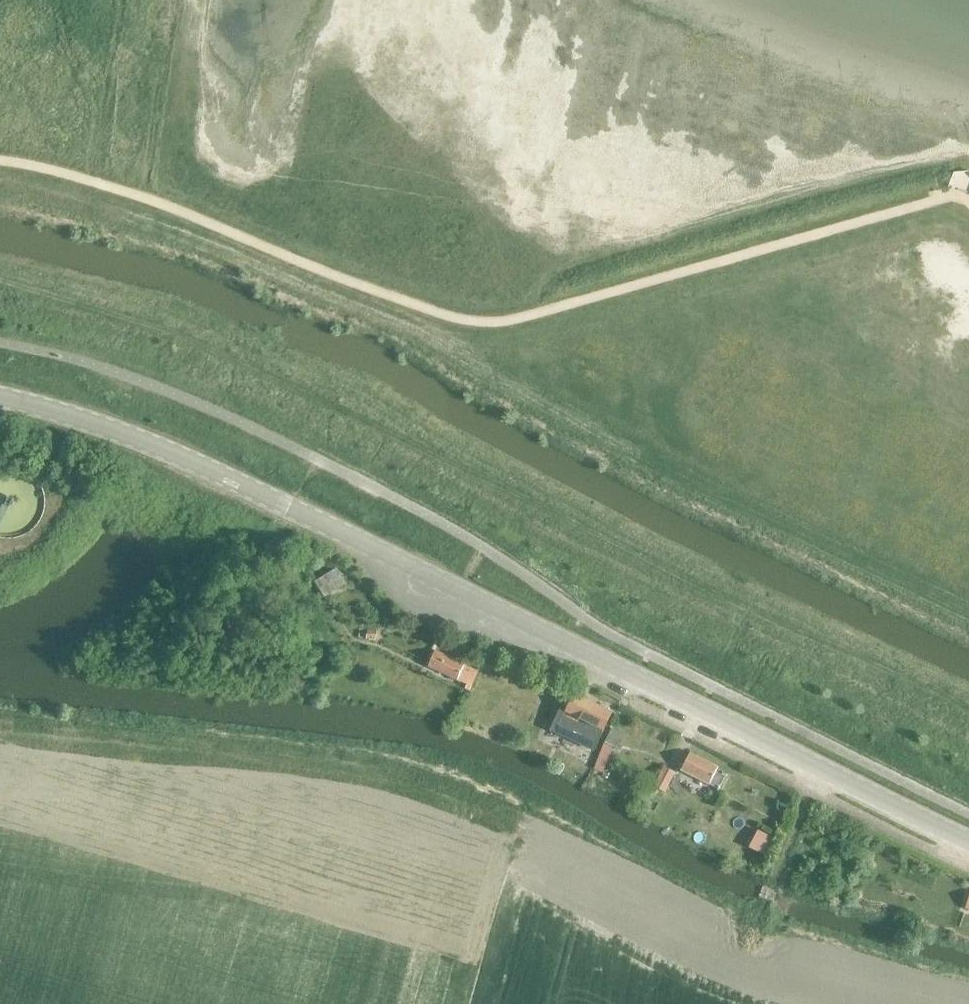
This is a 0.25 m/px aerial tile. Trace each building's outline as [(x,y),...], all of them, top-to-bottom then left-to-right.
[(320,596),(342,583),(334,569),(311,582),(320,596)] [(385,619),(378,617),(376,627),(383,629),(385,619)] [(362,630),(362,639),(375,640),(376,631),(362,630)] [(467,690),(476,670),(433,651),(426,666),(464,683),(462,688),(467,690)] [(593,750),(611,711),(574,694),(571,700),(565,697),(549,729),(593,750)] [(610,730),(600,753),(607,756),(611,747),(617,750),(623,735),(610,730)] [(716,788),(722,776),(712,771),(715,767),(688,752),(682,763),(678,761),(675,766),(716,788)] [(596,763),(593,771),(600,773),(604,765),(596,763)] [(663,791),(673,771),(663,766),(653,786),(663,791)] [(760,833),(751,850),(764,857),(773,840),(760,833)]
